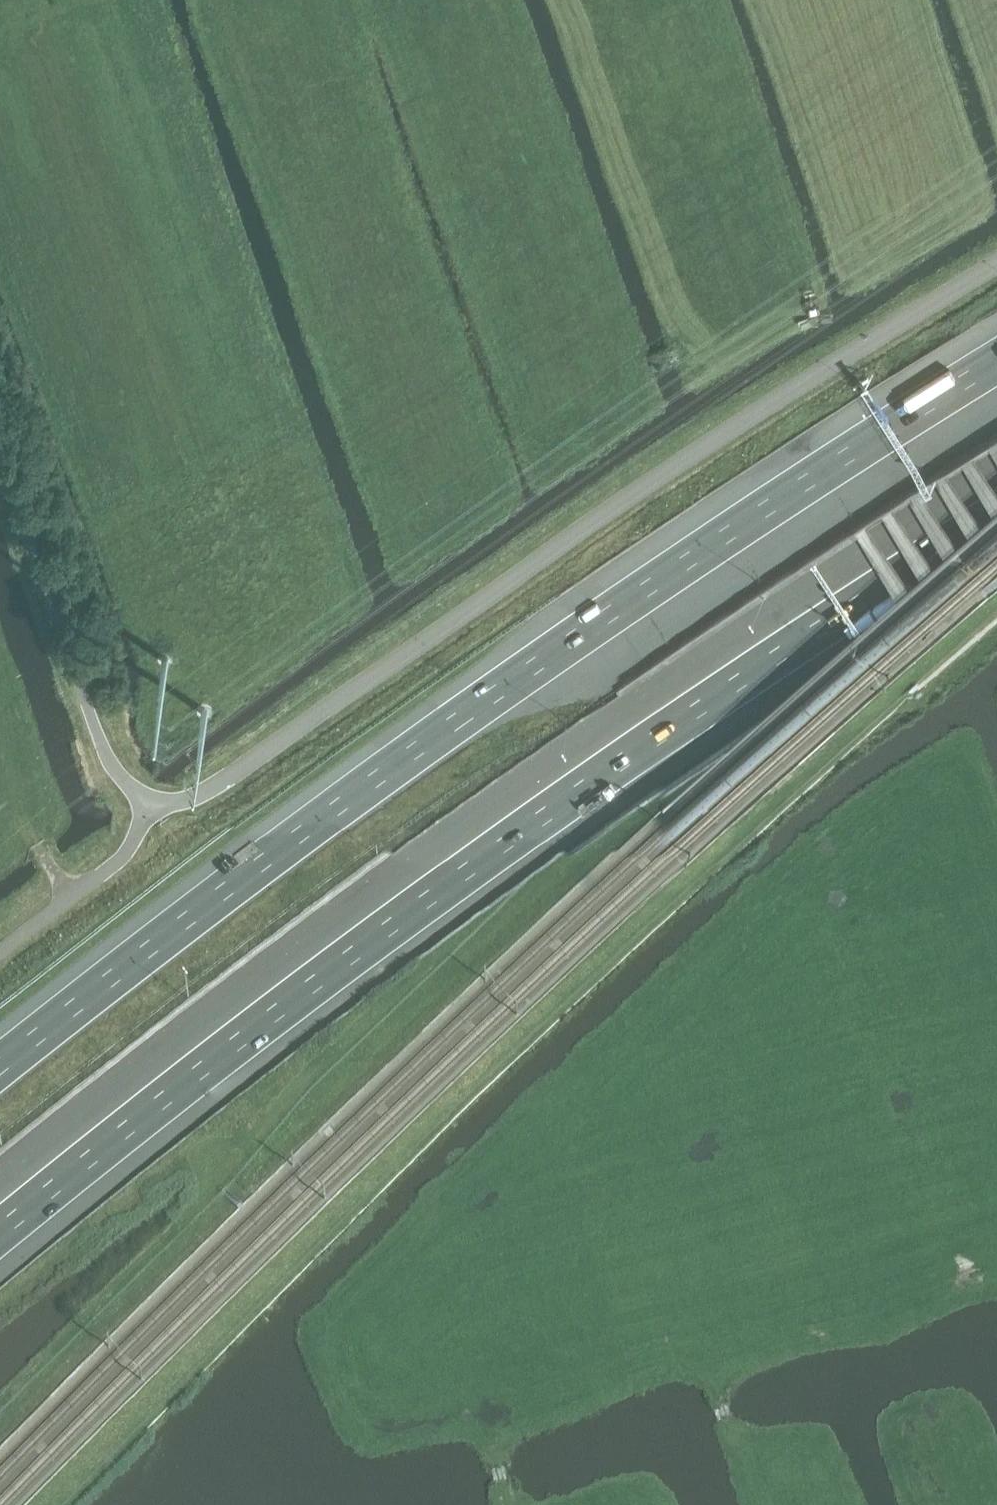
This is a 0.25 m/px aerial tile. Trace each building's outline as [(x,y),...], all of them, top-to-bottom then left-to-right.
[(753,732),(738,743),(597,838),(408,972),(305,1050),(28,1270),(0,1294),(0,1296),(30,1271),(307,1052),(409,974),(598,840),(739,745),(662,814),(663,815),(890,613),(996,518),(996,515),(987,525),(952,473),(968,463),(996,513),(996,484),(978,456),(994,446),(996,451),(996,438),(975,451),(861,526),(623,684),(626,688),(547,743),(385,859),(242,964),(75,1095),(0,1156),(0,1159),(77,1097),(244,966),(387,861),(548,746),(627,690),(865,533),(893,580),(903,598),(889,611),(753,732)] [(158,656),(158,657),(158,659),(158,660),(159,662),(159,663),(160,664),(162,665),(163,666),(164,666),(166,666),(167,666),(169,665),(170,665),(171,664),(172,663),(173,661),(174,660),(174,658),(174,657),(173,655),(172,654),(171,652),(170,651),(169,651),(167,650),(166,650),(164,650),(163,651),(162,651),(160,652),(159,653),(159,655),(158,656)] [(206,703),(205,703),(203,703),(202,704),(201,704),(199,705),(198,706),(198,707),(197,709),(197,710),(197,712),(197,713),(198,714),(198,716),(199,717),(201,718),(202,718),(203,719),(205,719),(206,719),(208,718),(209,718),(210,717),(211,716),(212,715),(212,714),(213,712),(213,711),(213,710),(212,708),(212,707),(211,706),(210,705),(209,704),(208,703),(206,703)]
